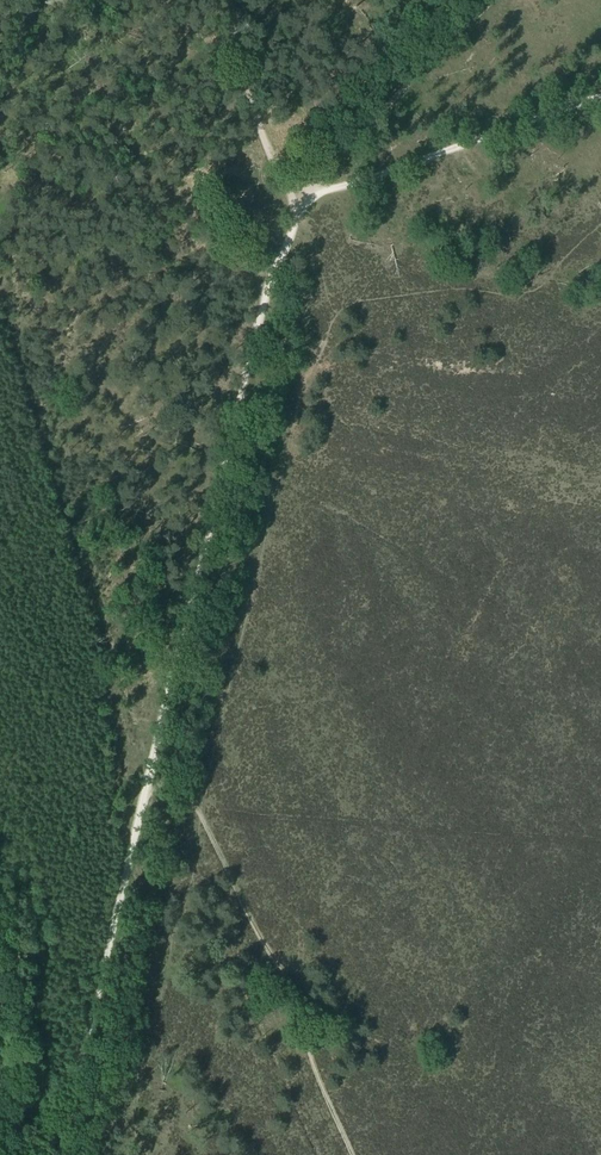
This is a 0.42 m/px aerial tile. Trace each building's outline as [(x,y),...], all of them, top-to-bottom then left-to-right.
[(44,11),(58,14),(59,9),(66,10),(68,0),(45,0),(44,11)]
